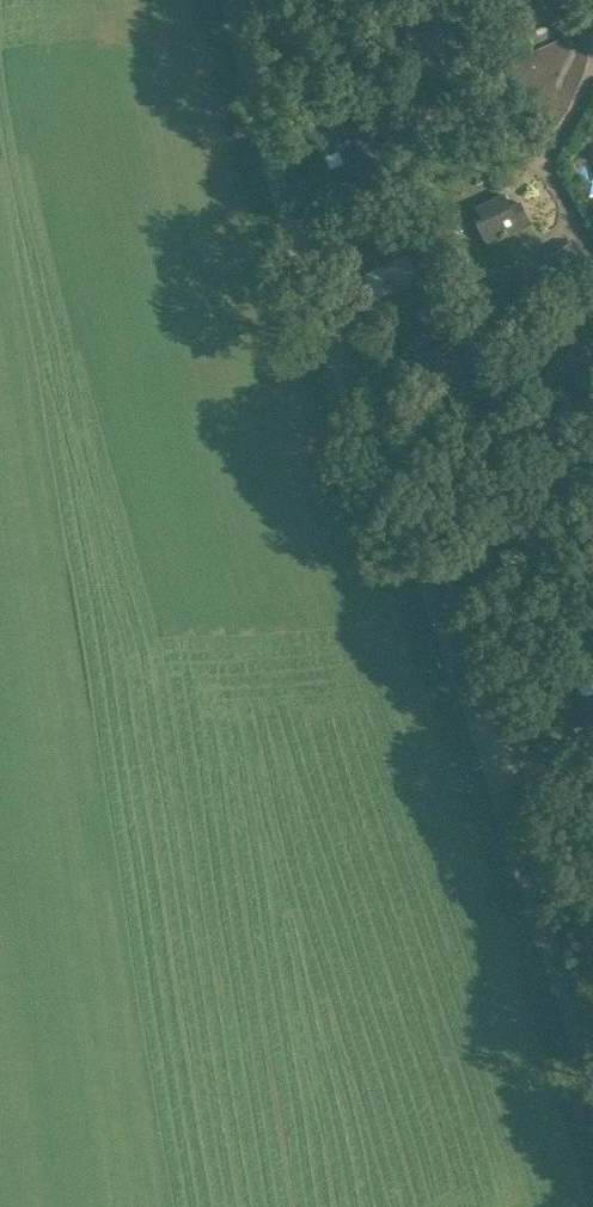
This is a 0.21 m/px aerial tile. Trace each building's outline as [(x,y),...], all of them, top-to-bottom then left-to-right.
[(374,7),(383,23),(399,13),(391,0),(385,0),(374,7)] [(528,12),(556,0),(523,0),(528,12)] [(459,58),(452,44),(459,41),(448,19),(438,24),(432,11),(404,25),(410,38),(406,40),(416,61),(438,51),(445,64),(459,58)] [(324,155),(356,141),(367,167),(385,159),(366,116),(365,116),(355,105),(344,109),(343,105),(314,117),(320,131),(315,133),(324,155)] [(417,210),(433,202),(429,192),(412,200),(417,210)] [(477,222),(487,244),(488,244),(532,223),(521,202),(511,206),(505,194),(477,207),(483,219),(477,222)] [(375,299),(396,290),(394,286),(417,276),(407,254),(397,258),(392,245),(363,257),(369,271),(364,273),(375,299)] [(504,299),(503,283),(482,285),(484,300),(504,299)] [(534,334),(548,329),(545,321),(531,326),(534,334)] [(588,648),(565,655),(568,663),(590,655),(588,648)]
